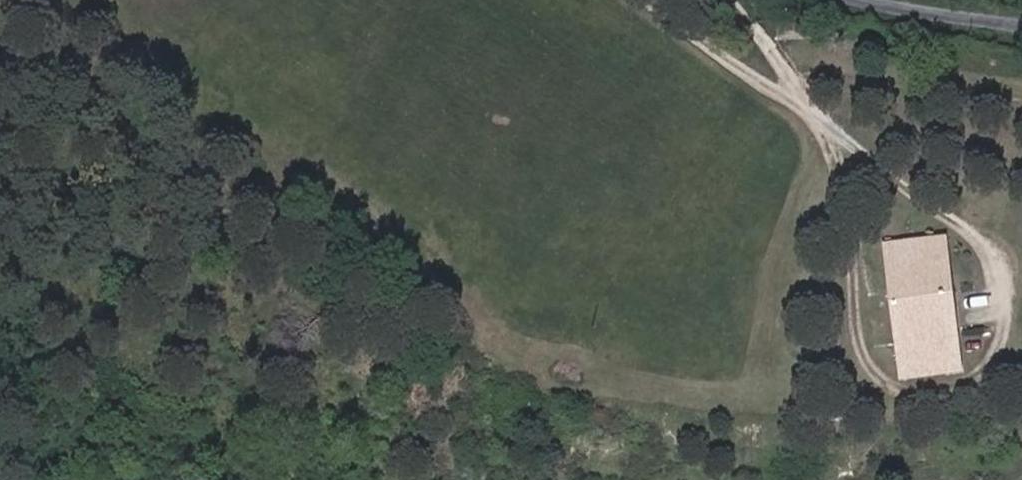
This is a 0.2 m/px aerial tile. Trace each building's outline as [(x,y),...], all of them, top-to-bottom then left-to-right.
[(897,362),(955,356),(946,253),(886,259),(897,362)]
